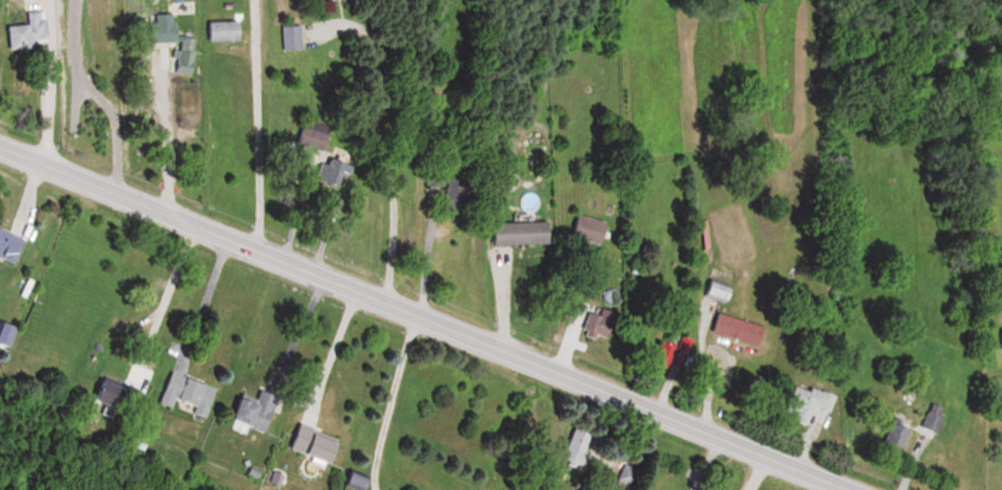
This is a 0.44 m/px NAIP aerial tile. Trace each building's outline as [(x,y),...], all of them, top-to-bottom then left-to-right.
[(36,48),(36,39),(49,38),(47,11),(30,12),(31,25),(10,27),(12,50),(36,48)] [(156,41),(176,42),(175,70),(195,71),(197,37),(181,36),(181,21),(174,21),(174,15),(157,14),(156,41)] [(244,21),(210,21),(210,41),(244,41),(244,21)] [(305,51),(305,26),(285,26),(285,51),(305,51)] [(298,142),(327,151),(334,127),(304,119),(298,142)] [(349,153),(334,148),(323,181),(352,190),(360,166),(346,162),(349,153)] [(449,174),(447,205),(477,207),(479,176),(449,174)] [(601,248),(605,221),(568,216),(564,243),(601,248)] [(499,246),(554,245),(554,222),(498,223),(499,246)] [(20,260),(28,237),(0,226),(0,253),(20,260)] [(730,303),(740,279),(719,270),(709,294),(730,303)] [(612,341),(618,313),(591,306),(585,335),(612,341)] [(715,332),(763,344),(769,324),(720,312),(715,332)] [(163,402),(177,407),(178,404),(211,414),(220,385),(172,371),(163,402)] [(131,385),(108,376),(99,397),(122,406),(131,385)] [(838,394),(800,383),(794,403),(832,414),(838,394)] [(268,431),(284,394),(266,386),(260,398),(246,392),(231,425),(247,432),(250,424),(268,431)] [(340,461),(345,436),(299,425),(293,450),(340,461)] [(600,435),(575,425),(563,458),(587,467),(600,435)]
